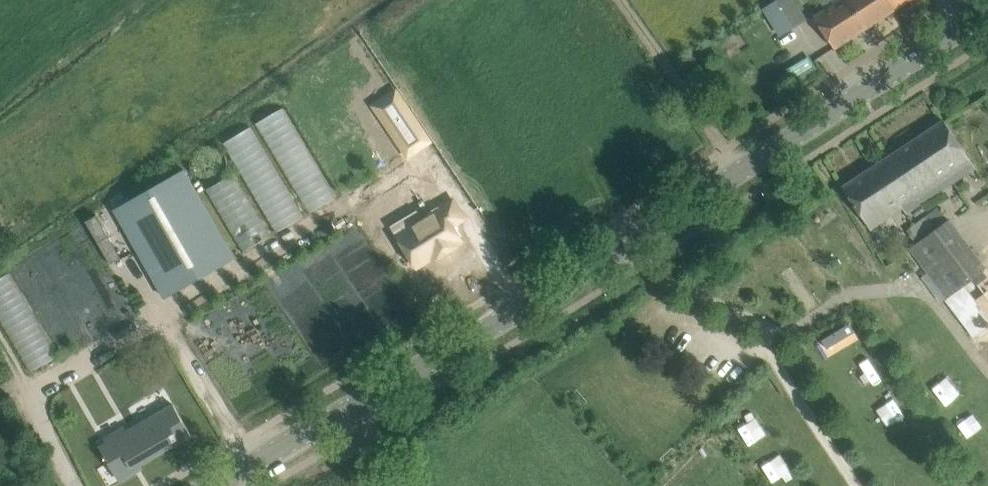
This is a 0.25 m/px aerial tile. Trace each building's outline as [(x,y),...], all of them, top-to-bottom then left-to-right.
[(805,19),(793,0),(771,0),(760,6),(777,35),(805,19)] [(814,16),(835,48),(909,0),(839,0),(814,16)] [(254,119),(306,212),(336,195),(283,102),(254,119)] [(945,121),(844,187),(855,204),(866,222),(869,227),(900,206),(902,205),(936,183),(934,180),(944,173),(946,176),(951,173),(970,160),(956,137),(945,121)] [(223,136),(272,231),(300,216),(251,122),(223,136)] [(184,169),(114,208),(164,296),(234,257),(184,169)] [(206,184),(240,249),(268,235),(233,169),(206,184)] [(399,235),(406,247),(417,264),(433,254),(432,251),(438,247),(442,253),(461,241),(441,209),(399,235)] [(927,215),(907,230),(916,243),(909,248),(927,271),(935,282),(932,284),(943,299),(984,269),(947,219),(937,227),(927,215)] [(15,269),(0,275),(0,313),(26,369),(54,356),(15,269)] [(854,329),(848,320),(821,339),(828,348),(854,329)] [(889,423),(906,412),(893,392),(876,403),(889,423)] [(99,447),(117,477),(191,434),(174,404),(99,447)] [(757,414),(737,421),(745,444),(765,437),(757,414)] [(949,485),(960,485),(950,471),(942,476),(949,485)]
